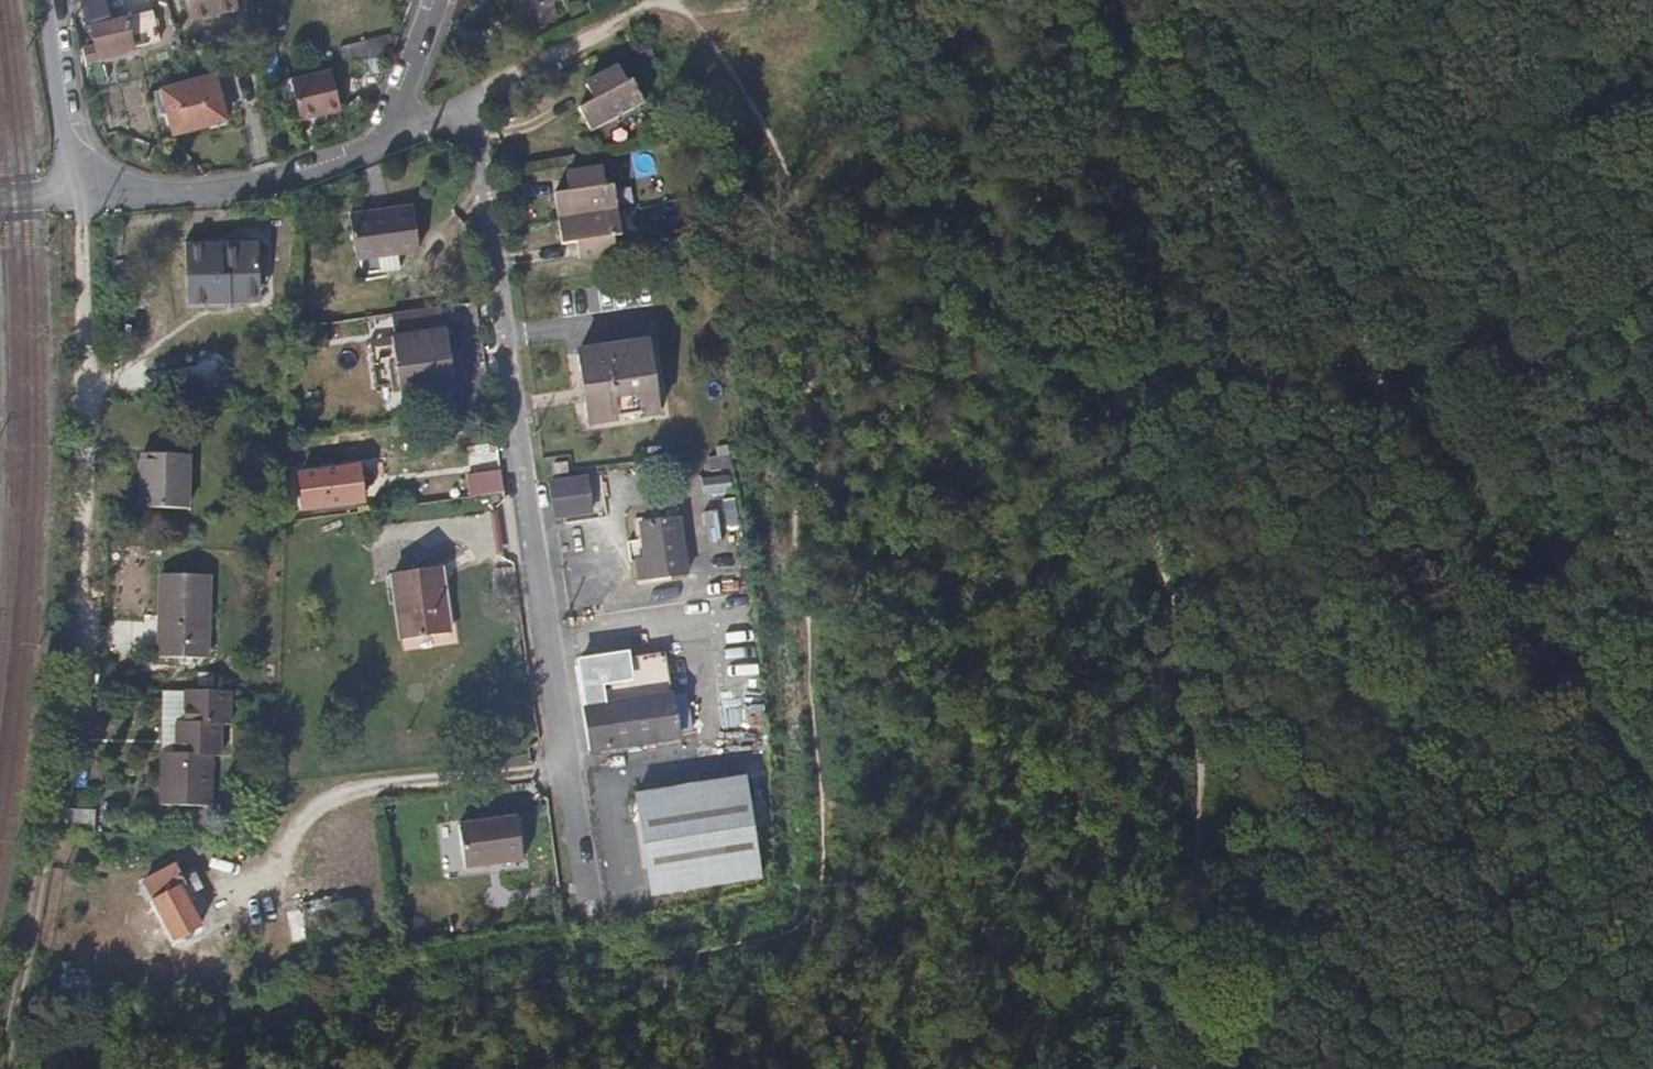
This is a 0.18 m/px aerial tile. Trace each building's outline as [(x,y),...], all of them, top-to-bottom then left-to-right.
[(101,0),(83,0),(89,22),(106,18),(101,0)] [(236,8),(234,0),(183,0),(187,20),(236,8)] [(546,0),(505,0),(508,12),(512,11),(516,27),(547,20),(543,5),(547,3),(546,0)] [(613,0),(595,0),(593,1),(599,13),(612,6),(613,0)] [(166,11),(165,3),(145,8),(147,16),(166,11)] [(147,16),(145,8),(124,14),(124,16),(126,23),(147,18),(147,16)] [(131,47),(126,23),(124,16),(91,24),(95,41),(98,54),(98,57),(112,54),(113,51),(131,47)] [(390,51),(396,35),(388,35),(360,41),(364,57),(390,51)] [(85,57),(98,54),(95,41),(83,44),(85,57)] [(300,116),(340,106),(330,65),(290,76),(300,116)] [(623,84),(616,69),(590,85),(597,98),(591,102),(575,111),(589,135),(642,105),(629,81),(623,84)] [(221,121),(211,78),(160,89),(170,133),(221,121)] [(597,98),(590,85),(583,88),(591,102),(597,98)] [(549,225),(618,214),(614,187),(605,189),(603,172),(566,178),(569,194),(561,196),(546,198),(549,225)] [(569,194),(566,178),(558,179),(561,196),(569,194)] [(412,206),(365,212),(372,263),(400,259),(400,252),(418,250),(412,206)] [(372,263),(365,212),(347,215),(353,258),(360,257),(362,275),(402,269),(400,259),(372,263)] [(613,241),(621,240),(618,214),(549,225),(553,250),(567,248),(576,247),(579,264),(616,258),(613,241)] [(570,265),(579,264),(576,247),(567,248),(570,265)] [(262,262),(247,262),(246,248),(209,248),(210,264),(189,264),(190,303),(223,302),(223,288),(263,287),(262,262)] [(445,330),(443,330),(440,307),(389,314),(392,337),(390,337),(393,362),(396,362),(398,377),(395,378),(398,400),(454,392),(451,370),(446,370),(444,355),(448,354),(445,330)] [(585,426),(659,416),(649,347),(575,358),(585,426)] [(461,368),(458,353),(448,354),(444,355),(446,370),(451,370),(461,368)] [(326,410),(325,399),(303,401),(304,413),(326,410)] [(734,467),(733,450),(710,453),(711,470),(734,467)] [(185,454),(137,453),(136,509),(184,509),(185,454)] [(555,474),(568,473),(567,460),(553,462),(555,474)] [(284,518),(301,516),(299,461),(283,463),(284,518)] [(321,505),(360,500),(356,467),(317,471),(321,505)] [(501,491),(498,471),(473,474),(475,494),(501,491)] [(729,472),(700,477),(703,496),(733,491),(729,472)] [(556,517),(590,513),(585,478),(551,482),(556,517)] [(667,555),(661,519),(643,522),(642,515),(636,516),(643,558),(667,555)] [(684,516),(661,519),(667,555),(643,558),(642,559),(646,583),(692,576),(684,516)] [(443,631),(434,566),(386,573),(396,638),(443,631)] [(207,594),(205,574),(158,575),(155,657),(202,659),(207,594)] [(581,699),(668,688),(663,656),(577,668),(581,699)] [(669,696),(668,688),(581,699),(587,739),(591,741),(592,748),(674,737),(674,732),(689,730),(684,693),(669,696)] [(226,691),(182,690),(181,722),(173,722),(173,754),(158,754),(157,805),(201,806),(202,755),(216,755),(216,722),(226,723),(226,691)] [(749,703),(750,728),(764,727),(763,703),(749,703)] [(648,895),(758,879),(743,779),(633,795),(648,895)] [(91,830),(92,809),(63,808),(63,829),(91,830)] [(520,818),(461,824),(468,875),(525,866),(520,818)] [(143,882),(153,901),(176,888),(178,894),(197,884),(189,870),(179,876),(173,865),(143,882)] [(176,888),(153,901),(174,938),(196,927),(178,894),(176,888)]
